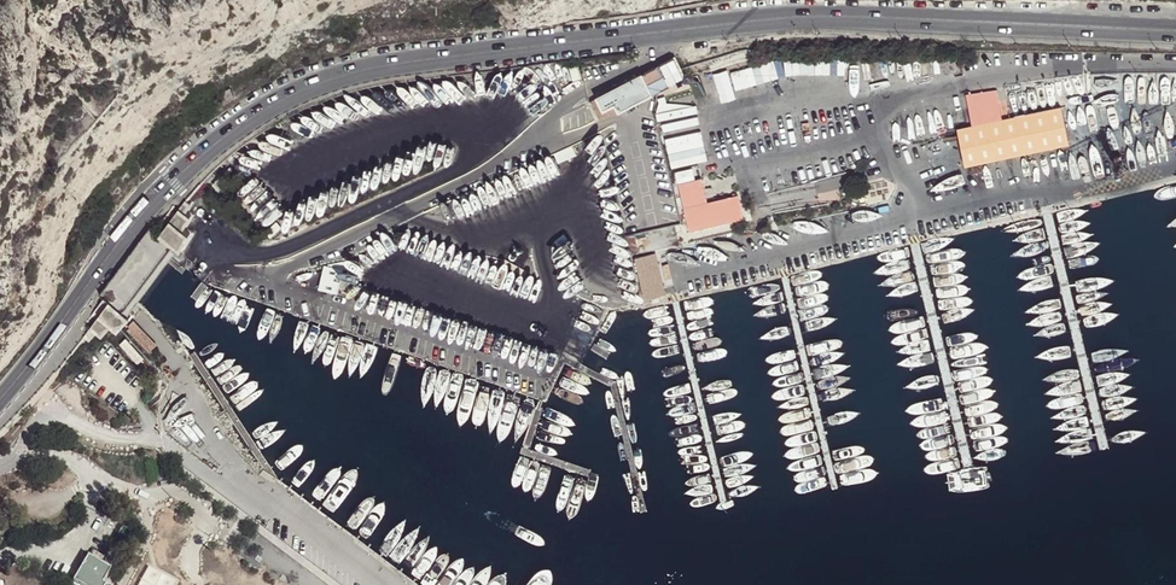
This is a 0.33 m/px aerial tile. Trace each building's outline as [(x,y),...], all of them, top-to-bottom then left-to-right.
[(616,102),(620,109),(658,90),(684,76),(682,71),(675,57),(598,97),(604,108),(616,102)] [(788,77),(785,60),(733,70),(736,87),(788,77)] [(699,104),(662,112),(673,167),(710,160),(699,104)] [(762,109),(763,116),(789,112),(788,104),(762,109)] [(957,131),(965,166),(1067,145),(1060,109),(957,131)] [(687,218),(690,229),(745,215),(738,192),(709,200),(703,177),(678,183),(687,218)] [(305,210),(323,218),(329,205),(310,197),(305,210)] [(188,200),(181,208),(188,212),(193,204),(188,200)] [(181,208),(172,221),(182,228),(192,216),(188,212),(181,208)] [(172,221),(162,233),(176,244),(183,250),(191,235),(182,228),(172,221)] [(105,296),(112,301),(162,233),(153,226),(147,232),(102,293),(105,296)] [(162,233),(112,301),(126,311),(147,284),(176,244),(162,233)] [(639,257),(651,298),(670,292),(658,251),(639,257)] [(326,267),(322,289),(341,293),(345,271),(326,267)] [(112,301),(103,313),(113,321),(122,326),(132,317),(126,311),(112,301)] [(96,322),(93,326),(98,330),(102,334),(113,321),(103,313),(96,322)] [(93,326),(87,335),(92,338),(98,330),(93,326)] [(79,584),(114,584),(111,583),(116,574),(94,561),(79,584)]
